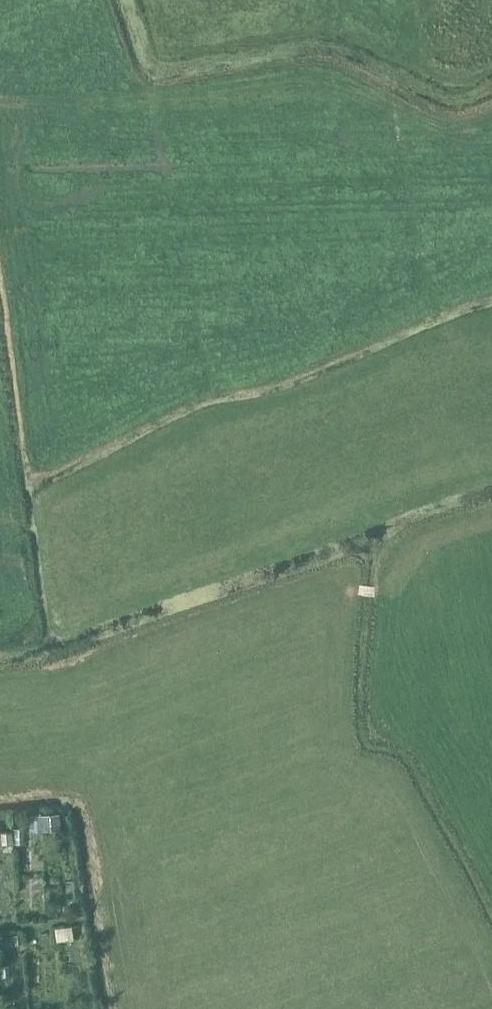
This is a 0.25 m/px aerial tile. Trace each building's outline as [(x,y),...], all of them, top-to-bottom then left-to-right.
[(59,814),(41,816),(42,831),(60,830),(59,814)] [(13,832),(1,833),(2,845),(13,844),(13,832)] [(19,937),(2,938),(3,947),(20,946),(19,937)]
